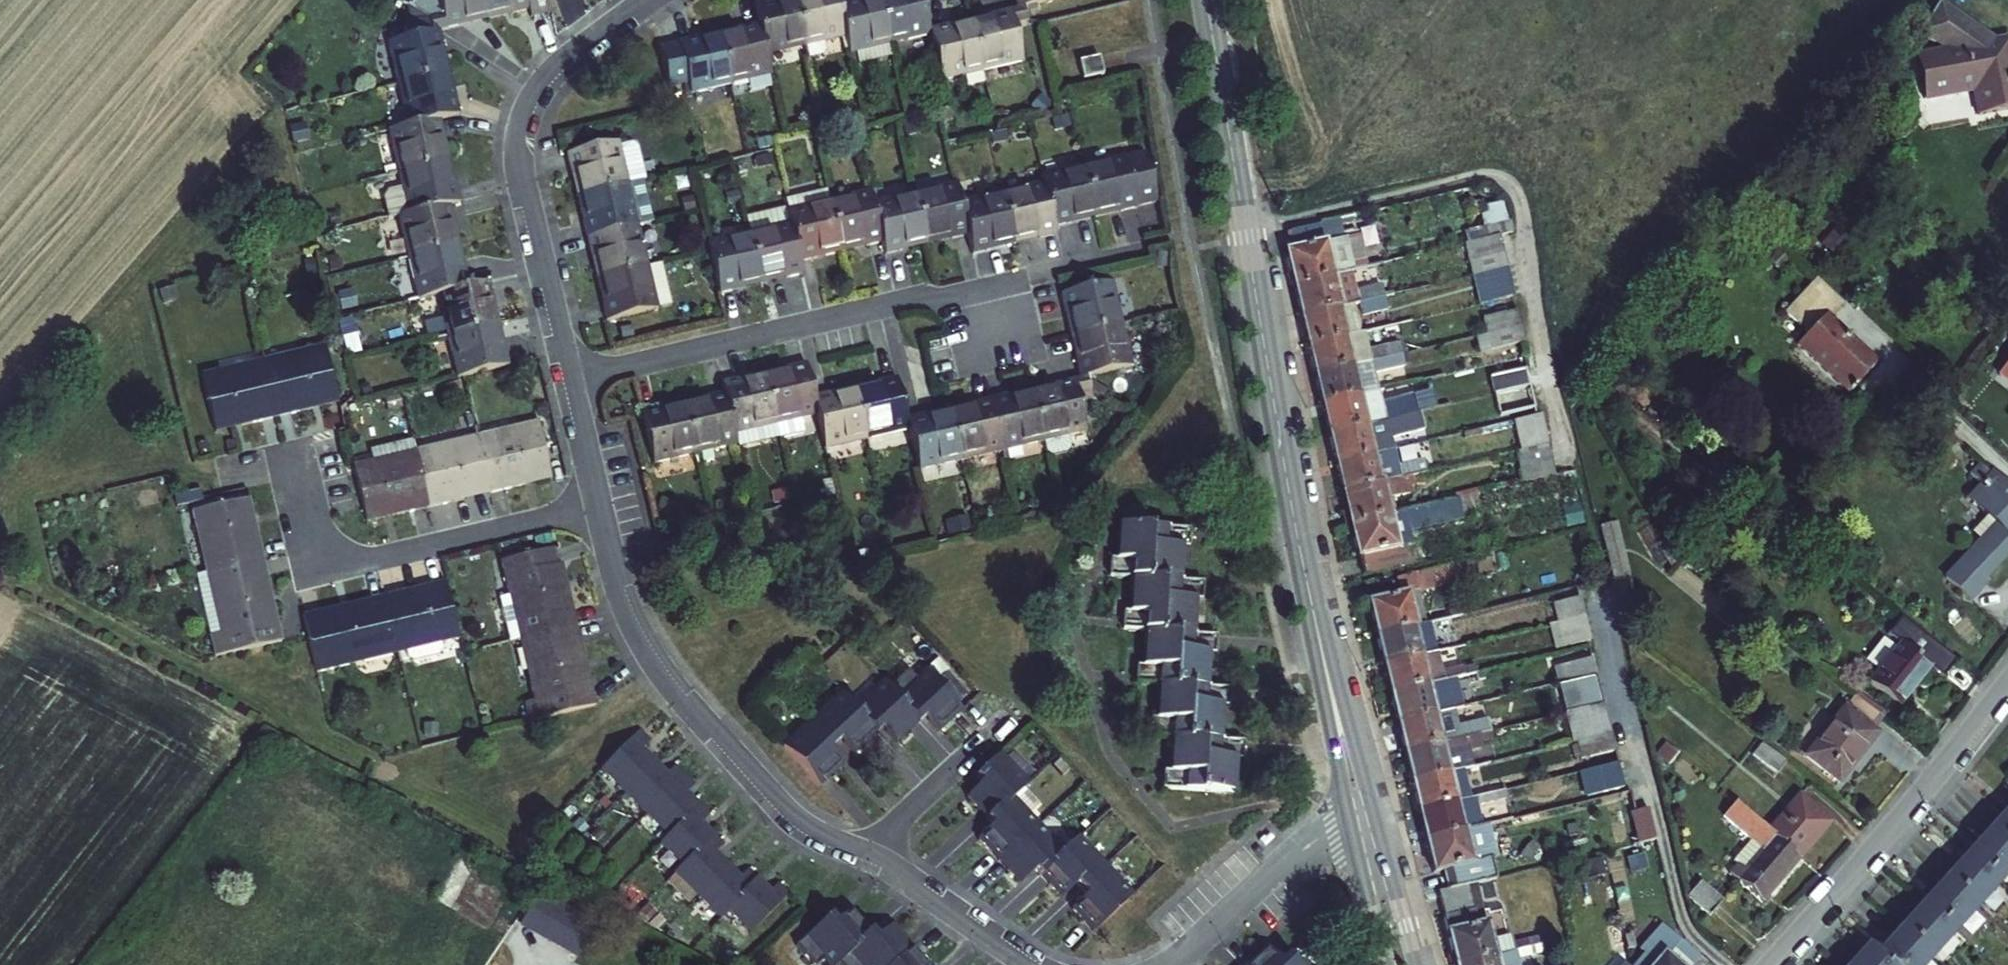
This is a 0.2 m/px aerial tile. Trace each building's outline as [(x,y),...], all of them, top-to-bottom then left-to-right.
[(485,21),(480,0),(438,0),(442,17),(434,19),(437,32),(485,21)] [(545,0),(480,0),(485,21),(527,11),(529,19),(548,15),(545,0)] [(790,0),(775,0),(750,6),(754,25),(763,58),(802,48),(790,0)] [(834,7),(833,0),(790,0),(802,48),(805,60),(821,56),(818,45),(843,39),(834,7)] [(876,0),(862,0),(834,7),(843,39),(847,59),(853,58),(855,69),(891,60),(888,49),(876,0)] [(926,32),(918,0),(876,0),(888,49),(928,40),(926,32)] [(1014,11),(1017,24),(1025,22),(1022,7),(1054,0),(1011,0),(1014,11)] [(1937,0),(1935,0),(1918,28),(1939,44),(1910,49),(1918,92),(1969,82),(1973,112),(2007,106),(2007,69),(2002,33),(1973,38),(1979,29),(1937,0)] [(1017,24),(1014,11),(966,22),(978,74),(1020,64),(1011,25),(1017,24)] [(447,74),(437,32),(434,19),(401,27),(405,40),(385,45),(395,86),(447,74)] [(978,74),(966,22),(926,32),(928,40),(938,84),(978,74)] [(763,58),(754,25),(716,34),(728,87),(768,77),(763,58)] [(728,87),(716,34),(655,49),(665,91),(684,86),(687,96),(728,87)] [(1083,52),(1062,56),(1065,76),(1086,72),(1083,52)] [(457,115),(447,74),(395,86),(405,128),(438,120),(457,115)] [(299,119),(288,122),(293,144),(304,142),(299,119)] [(448,161),(438,120),(405,128),(385,133),(395,173),(448,161)] [(617,145),(565,156),(574,197),(626,185),(617,145)] [(1080,168),(1092,219),(1134,209),(1122,158),(1080,168)] [(455,195),(448,161),(395,173),(399,191),(384,195),(385,199),(389,220),(396,218),(448,206),(458,204),(455,195)] [(1052,229),(1092,219),(1080,168),(1040,178),(1043,186),(1052,229)] [(924,247),(966,237),(958,205),(953,184),(912,194),(924,247)] [(626,185),(574,197),(584,239),(636,226),(626,185)] [(1053,238),(1052,229),(1043,186),(999,195),(1011,247),(1053,238)] [(839,254),(880,244),(871,204),(868,192),(826,202),(839,254)] [(883,257),(924,247),(912,194),(871,204),(880,244),(883,257)] [(970,257),(1011,247),(999,195),(958,205),(966,237),(970,257)] [(1277,230),(1285,264),(1348,249),(1380,242),(1377,231),(1345,238),(1340,216),(1333,218),(1329,200),(1288,210),(1292,227),(1277,230)] [(797,263),(839,254),(826,202),(785,211),(788,225),(797,263)] [(1472,210),(1474,221),(1491,217),(1509,213),(1507,202),(1472,210)] [(458,247),(448,206),(396,218),(405,260),(458,247)] [(1474,221),(1459,224),(1466,257),(1498,250),(1491,217),(1474,221)] [(800,275),(797,263),(788,225),(746,235),(757,285),(800,275)] [(636,226),(584,239),(594,280),(646,268),(636,226)] [(757,285),(746,235),(705,244),(716,294),(757,285)] [(468,288),(458,247),(405,260),(415,300),(434,296),(468,288)] [(1285,264),(1293,298),(1382,278),(1378,263),(1353,269),(1348,249),(1285,264)] [(1498,250),(1466,257),(1470,272),(1501,265),(1498,250)] [(1767,255),(1760,263),(1768,270),(1775,263),(1767,255)] [(646,268),(594,280),(604,322),(656,309),(646,268)] [(1293,298),(1301,327),(1357,313),(1363,312),(1360,297),(1385,291),(1382,278),(1293,298)] [(1805,281),(1776,313),(1798,333),(1789,343),(1842,391),(1869,362),(1817,315),(1828,302),(1805,281)] [(1110,283),(1057,295),(1067,337),(1119,325),(1110,283)] [(487,284),(468,288),(434,296),(445,339),(497,326),(487,284)] [(1475,303),(1478,316),(1516,306),(1513,294),(1475,303)] [(1516,306),(1478,316),(1482,331),(1520,322),(1516,306)] [(1301,327),(1307,356),(1392,337),(1388,323),(1361,329),(1357,313),(1301,327)] [(1129,366),(1119,325),(1067,337),(1077,379),(1080,394),(1088,393),(1084,377),(1129,366)] [(507,366),(497,326),(445,339),(455,379),(507,366)] [(1307,356),(1314,385),(1370,372),(1367,357),(1394,351),(1392,337),(1307,356)] [(262,360),(275,411),(312,401),(310,397),(335,391),(323,340),(302,345),(303,350),(262,360)] [(1494,359),(1497,373),(1521,367),(1518,353),(1494,359)] [(1998,373),(2007,381),(2007,359),(1998,373)] [(816,416),(812,397),(804,364),(762,373),(774,425),(816,416)] [(1521,367),(1497,373),(1500,388),(1525,381),(1521,367)] [(1314,385),(1321,414),(1401,395),(1398,383),(1374,388),(1370,372),(1314,385)] [(774,425),(762,373),(720,384),(722,392),(733,436),(774,425)] [(906,430),(904,421),(894,378),(852,387),(865,440),(906,430)] [(1080,394),(1077,379),(1030,390),(1043,442),(1083,433),(1075,396),(1080,394)] [(865,440),(852,387),(812,397),(816,416),(824,450),(865,440)] [(1043,442),(1030,390),(987,400),(1000,453),(1043,442)] [(733,436),(722,392),(681,402),(694,455),(735,445),(733,436)] [(1401,395),(1321,414),(1328,444),(1384,430),(1380,414),(1404,408),(1401,395)] [(1501,405),(1507,433),(1539,426),(1533,397),(1501,405)] [(1000,453),(987,400),(946,411),(959,463),(1000,453)] [(694,455),(681,402),(640,412),(652,465),(694,455)] [(959,463),(946,411),(904,421),(906,430),(917,473),(959,463)] [(475,438),(486,483),(487,489),(523,481),(522,475),(547,469),(534,418),(514,423),(515,428),(475,438)] [(1539,426),(1507,433),(1514,466),(1547,458),(1539,426)] [(1328,444),(1334,473),(1377,463),(1412,456),(1410,444),(1389,449),(1384,430),(1328,444)] [(372,458),(351,463),(364,513),(389,507),(390,512),(426,503),(414,452),(409,431),(367,441),(372,458)] [(414,452),(426,503),(463,494),(462,489),(486,483),(475,438),(474,433),(454,438),(455,442),(414,452)] [(1972,461),(1963,471),(1976,482),(1964,495),(1997,523),(1964,561),(1960,557),(1942,577),(1969,600),(1986,579),(1982,575),(2007,545),(2007,488),(1987,469),(1984,472),(1972,461)] [(1377,463),(1334,473),(1341,504),(1384,494),(1377,463)] [(1436,482),(1406,489),(1410,504),(1439,497),(1436,482)] [(1384,494),(1341,504),(1350,540),(1355,538),(1359,555),(1396,546),(1384,494)] [(205,574),(257,563),(248,526),(243,527),(237,503),(186,515),(190,534),(196,533),(205,574)] [(1611,514),(1599,517),(1612,567),(1624,564),(1611,514)] [(1180,529),(1114,525),(1111,574),(1126,575),(1177,579),(1180,529)] [(1366,588),(1373,620),(1405,613),(1410,612),(1402,580),(1468,564),(1464,545),(1388,564),(1391,583),(1366,588)] [(265,599),(257,563),(205,574),(198,576),(216,657),(275,644),(270,623),(265,624),(259,600),(265,599)] [(550,569),(500,580),(504,600),(510,598),(511,606),(492,610),(500,644),(570,628),(562,592),(555,593),(550,569)] [(1193,580),(1177,579),(1126,575),(1122,628),(1138,629),(1190,633),(1193,580)] [(1553,591),(1556,610),(1578,604),(1574,586),(1553,591)] [(1435,598),(1436,605),(1460,601),(1458,593),(1435,598)] [(460,643),(447,594),(422,599),(421,594),(384,603),(397,654),(405,652),(407,663),(414,666),(438,660),(442,654),(440,648),(460,643)] [(1460,601),(1436,605),(1439,613),(1461,608),(1460,601)] [(397,654),(384,603),(347,612),(349,618),(305,628),(318,679),(357,669),(355,664),(397,654)] [(1556,610),(1562,631),(1584,626),(1578,604),(1556,610)] [(1373,620),(1380,652),(1413,644),(1405,613),(1373,620)] [(1914,621),(1867,678),(1897,702),(1928,663),(1939,672),(1954,654),(1914,621)] [(1190,633),(1138,629),(1135,682),(1151,684),(1200,687),(1204,634),(1190,633)] [(1386,678),(1473,658),(1471,650),(1436,658),(1431,640),(1413,644),(1380,652),(1386,678)] [(1554,669),(1592,659),(1588,646),(1547,656),(1550,669),(1554,669)] [(1394,708),(1445,695),(1440,673),(1475,665),(1473,658),(1386,678),(1394,708)] [(1554,669),(1558,685),(1595,675),(1592,659),(1554,669)] [(781,748),(818,786),(839,766),(825,752),(838,739),(853,754),(881,727),(895,741),(922,715),(937,732),(961,709),(927,672),(918,681),(908,671),(888,690),(882,683),(855,709),(839,692),(781,748)] [(1217,688),(1200,687),(1151,684),(1147,735),(1164,737),(1214,739),(1217,688)] [(1400,737),(1486,717),(1485,708),(1450,716),(1445,695),(1394,708),(1400,737)] [(1876,715),(1851,696),(1806,752),(1835,775),(1872,729),(1867,725),(1876,715)] [(1571,725),(1601,718),(1597,703),(1562,712),(1566,727),(1571,725)] [(1400,737),(1407,766),(1452,756),(1460,753),(1454,731),(1488,723),(1486,717),(1400,737)] [(1601,718),(1571,725),(1575,740),(1605,733),(1601,718)] [(1670,745),(1655,732),(1646,743),(1661,755),(1670,745)] [(1231,740),(1214,739),(1164,737),(1161,787),(1229,790),(1231,740)] [(639,750),(627,740),(589,783),(659,844),(654,851),(676,871),(670,878),(724,925),(730,918),(748,934),(784,893),(775,885),(768,892),(745,872),(737,881),(711,858),(719,850),(695,829),(701,821),(678,800),(686,791),(665,774),(658,782),(632,758),(639,750)] [(1753,743),(1744,755),(1766,772),(1776,760),(1753,743)] [(1610,748),(1572,757),(1578,778),(1616,768),(1610,748)] [(996,755),(973,776),(980,783),(966,797),(991,825),(977,838),(1018,883),(1033,869),(1058,895),(1073,881),(1086,894),(1070,909),(1089,929),(1127,894),(1074,837),(1061,849),(1012,797),(1024,785),(996,755)] [(1414,795),(1501,774),(1499,765),(1456,775),(1452,756),(1407,766),(1414,795)] [(1414,795),(1421,824),(1476,811),(1471,789),(1503,781),(1501,774),(1414,795)] [(1762,822),(1796,851),(1826,814),(1793,786),(1762,822)] [(1758,895),(1796,851),(1762,822),(1724,790),(1710,807),(1740,832),(1726,848),(1733,854),(1723,866),(1758,895)] [(1460,872),(1493,864),(1479,810),(1476,811),(1421,824),(1428,857),(1441,855),(1446,875),(1460,872)] [(1987,842),(2007,861),(2007,818),(1987,842)] [(1965,866),(1999,895),(2007,885),(2007,861),(1987,842),(1965,866)] [(460,853),(439,898),(457,906),(478,861),(460,853)] [(1965,866),(1941,892),(1976,922),(1999,895),(1965,866)] [(1691,870),(1676,888),(1702,909),(1717,891),(1691,870)] [(1450,948),(1537,928),(1534,919),(1516,923),(1516,920),(1495,925),(1491,908),(1474,912),(1470,895),(1465,896),(1460,872),(1446,875),(1433,877),(1450,948)] [(1941,892),(1920,915),(1953,947),(1976,922),(1941,892)] [(525,923),(567,953),(588,924),(546,894),(525,923)] [(888,921),(873,935),(848,908),(832,923),(827,917),(795,946),(810,962),(816,956),(825,964),(830,964),(836,960),(841,964),(928,964),(888,921)] [(1636,964),(1682,964),(1676,959),(1691,943),(1655,910),(1633,935),(1638,939),(1624,954),(1635,964),(1636,964)] [(1895,942),(1921,964),(1936,964),(1953,947),(1920,915),(1895,942)] [(1617,920),(1607,922),(1613,949),(1623,946),(1617,920)] [(1489,947),(1538,934),(1537,928),(1450,948),(1454,964),(1493,964),(1489,947)] [(1875,964),(1921,964),(1895,942),(1875,964)] [(1284,953),(1276,961),(1262,946),(1242,964),(1295,964),(1284,953)]
